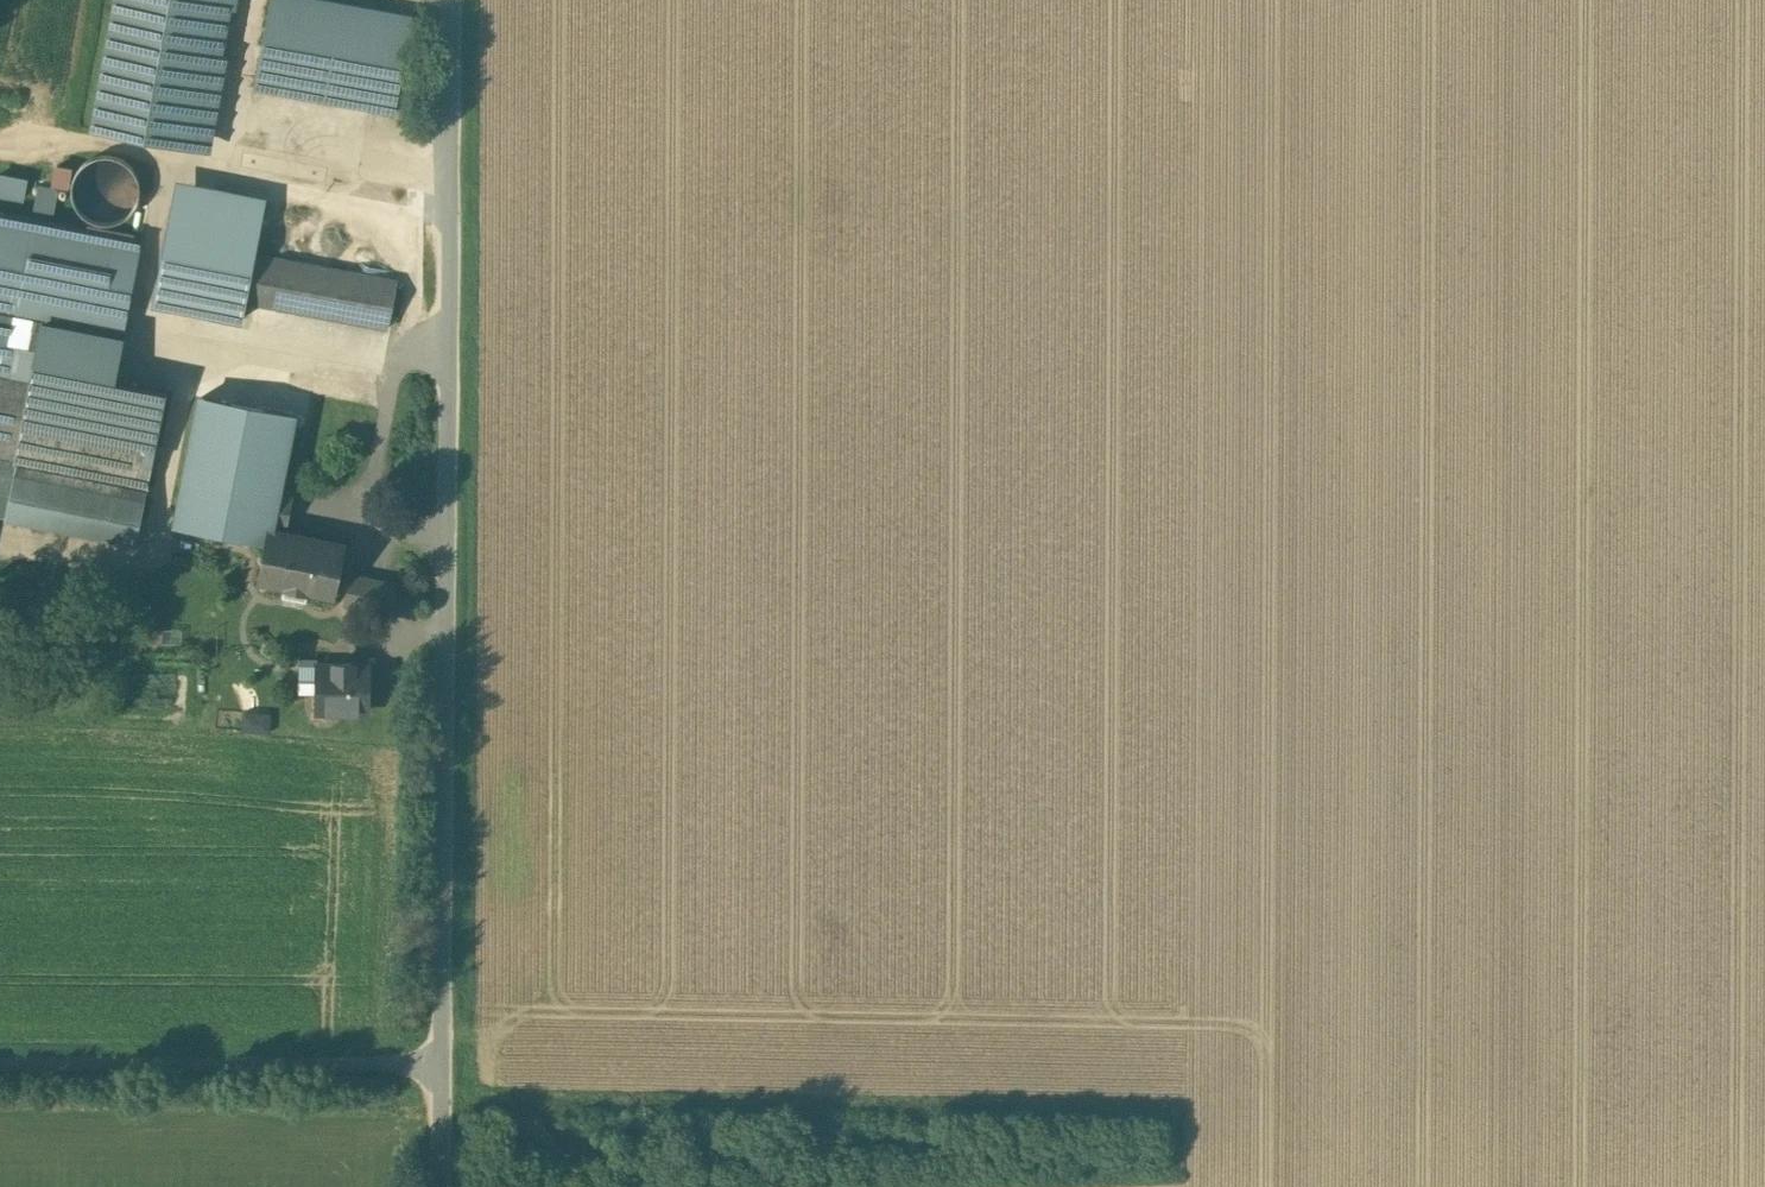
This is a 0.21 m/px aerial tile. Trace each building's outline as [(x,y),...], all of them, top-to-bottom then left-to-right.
[(90,126),(212,149),(239,0),(113,0),(90,126)] [(332,0),(269,0),(254,86),(393,112),(411,15),(332,0)] [(138,201),(140,188),(138,175),(130,163),(118,156),(105,154),(92,157),(81,165),(74,176),(71,189),(74,202),(82,213),(93,221),(107,223),(120,220),(131,212),(138,201)] [(67,183),(70,163),(52,160),(49,180),(67,183)] [(0,174),(0,193),(21,197),(25,179),(0,174)] [(396,281),(253,254),(259,223),(172,205),(154,301),(240,318),(244,299),(388,326),(396,281)] [(0,212),(0,313),(44,321),(122,336),(140,240),(0,212)] [(0,313),(0,457),(16,460),(25,418),(35,367),(44,321),(0,313)] [(122,336),(44,321),(35,367),(113,383),(113,378),(122,336)] [(113,383),(35,367),(25,418),(155,444),(166,389),(113,378),(113,383)] [(295,414),(201,395),(176,522),(268,541),(271,526),(272,527),(280,487),(295,414)] [(155,444),(25,418),(16,460),(14,474),(143,500),(155,444)] [(143,500),(14,474),(6,515),(135,541),(143,500)] [(272,527),(285,529),(292,489),(280,487),(272,527)] [(285,529),(272,527),(271,526),(268,541),(260,579),(333,595),(344,542),(285,529)] [(395,583),(351,574),(345,602),(390,611),(395,583)] [(353,662),(334,662),(334,664),(317,664),(317,709),(367,710),(367,665),(353,665),(353,662)] [(243,709),(243,726),(270,727),(270,709),(243,709)]
